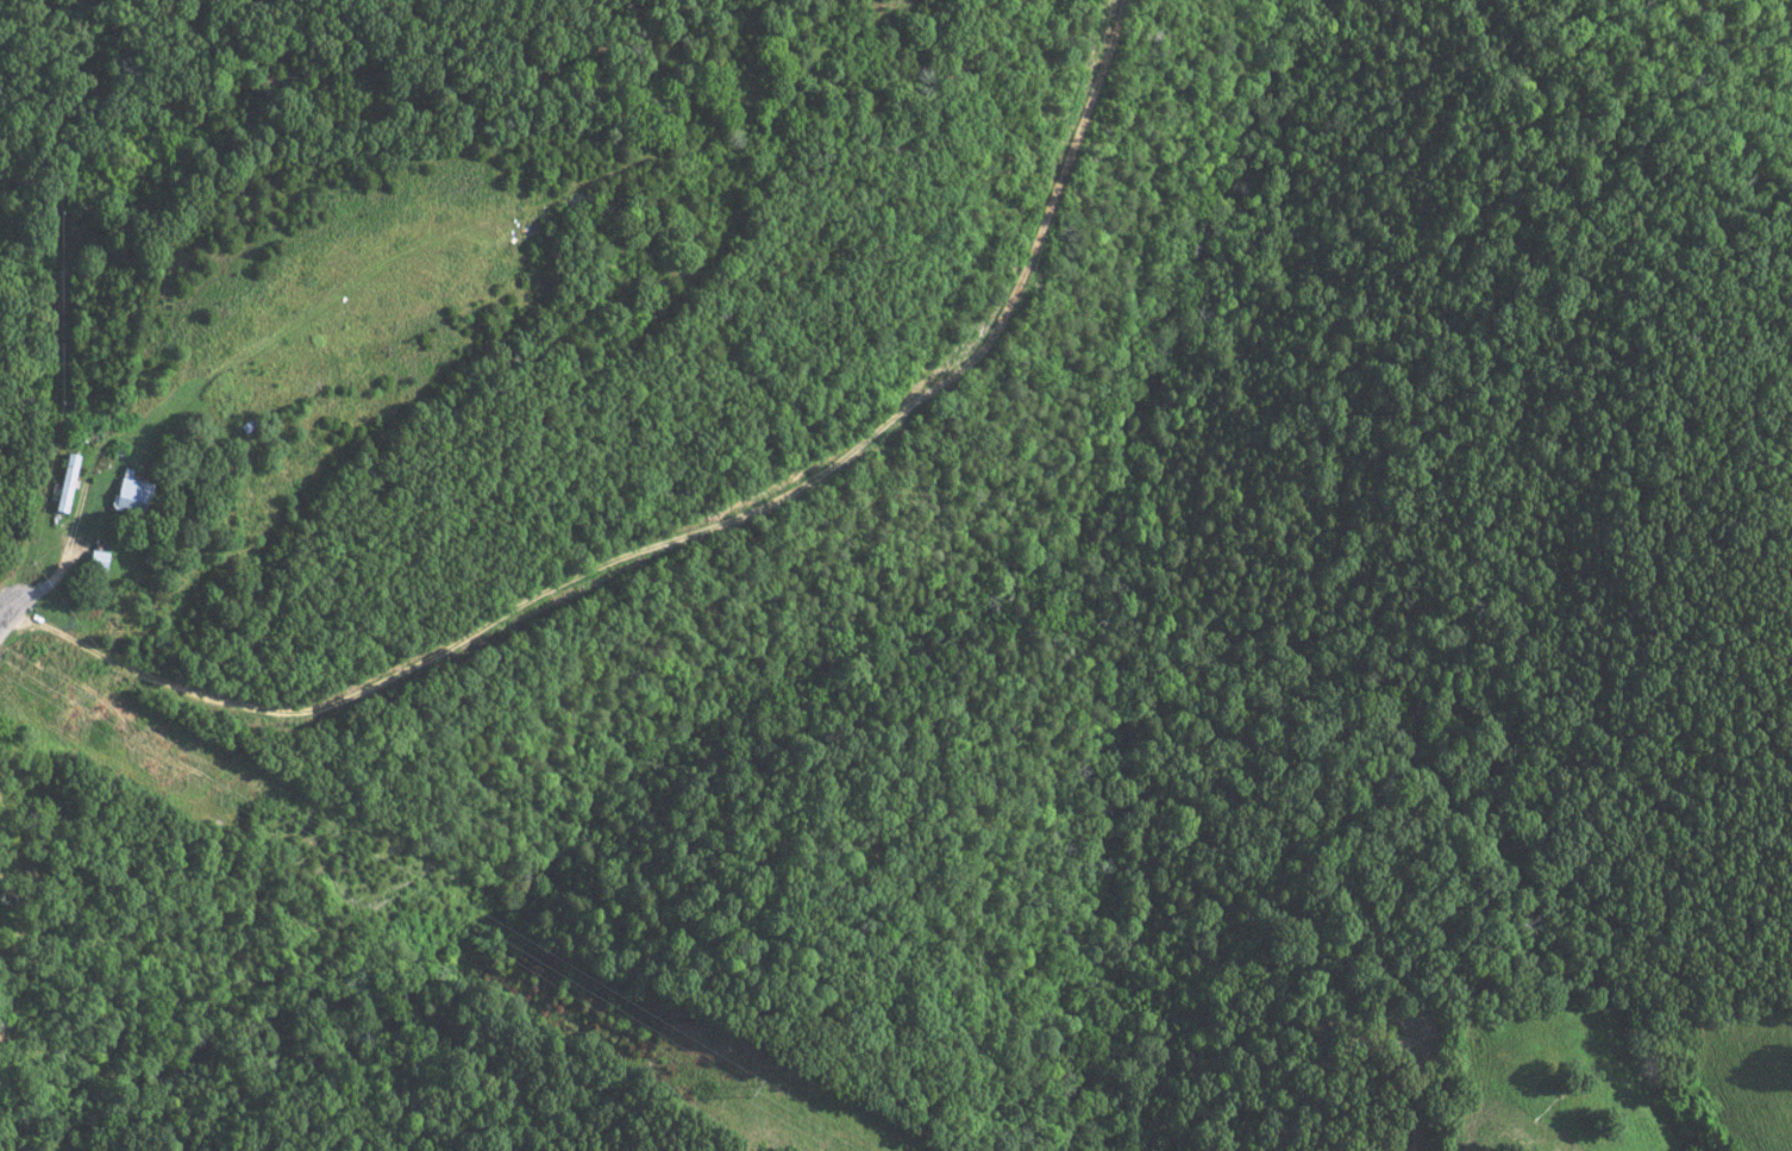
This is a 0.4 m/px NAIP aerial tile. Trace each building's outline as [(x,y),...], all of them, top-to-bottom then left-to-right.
[(49,510),(63,513),(76,456),(62,453),(49,510)] [(107,508),(138,515),(146,484),(124,479),(126,470),(120,468),(119,474),(115,474),(107,508)] [(105,552),(86,548),(82,568),(102,571),(105,552)]
